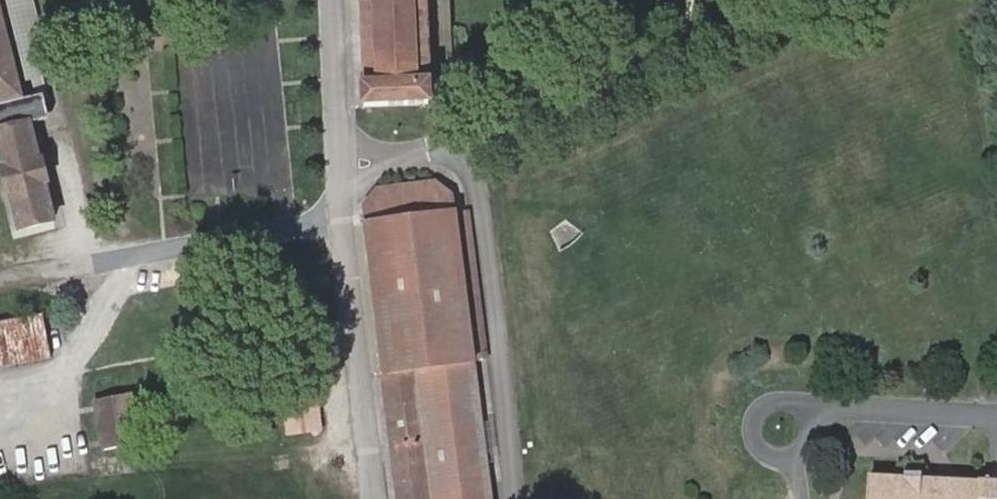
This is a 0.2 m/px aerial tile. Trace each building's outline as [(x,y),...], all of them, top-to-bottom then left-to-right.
[(32,0),(4,0),(25,84),(51,78),(32,0)] [(424,0),(360,0),(364,88),(360,88),(361,110),(428,106),(424,0)] [(428,106),(451,105),(447,0),(424,0),(428,106)] [(27,127),(47,122),(41,98),(22,103),(0,13),(0,167),(1,172),(0,172),(0,179),(4,198),(7,197),(16,234),(52,226),(42,188),(45,187),(39,163),(36,163),(27,127)] [(461,272),(473,271),(466,214),(455,216),(454,213),(439,215),(437,197),(443,188),(435,181),(370,193),(367,198),(377,205),(379,223),(364,225),(398,490),(399,498),(489,498),(472,362),(461,272)] [(437,197),(439,215),(454,213),(452,195),(443,188),(437,197)] [(362,207),(364,225),(379,223),(377,205),(367,198),(362,207)] [(484,361),(473,271),(461,272),(472,362),(484,361)] [(49,359),(41,320),(0,328),(0,368),(49,359)] [(310,350),(294,352),(278,354),(287,436),(319,432),(310,350)] [(129,398),(94,404),(103,452),(137,446),(129,398)] [(984,484),(947,482),(922,480),(922,475),(905,474),(904,480),(867,477),(866,498),(984,498),(984,484)] [(985,484),(984,498),(996,498),(996,485),(985,484)]
